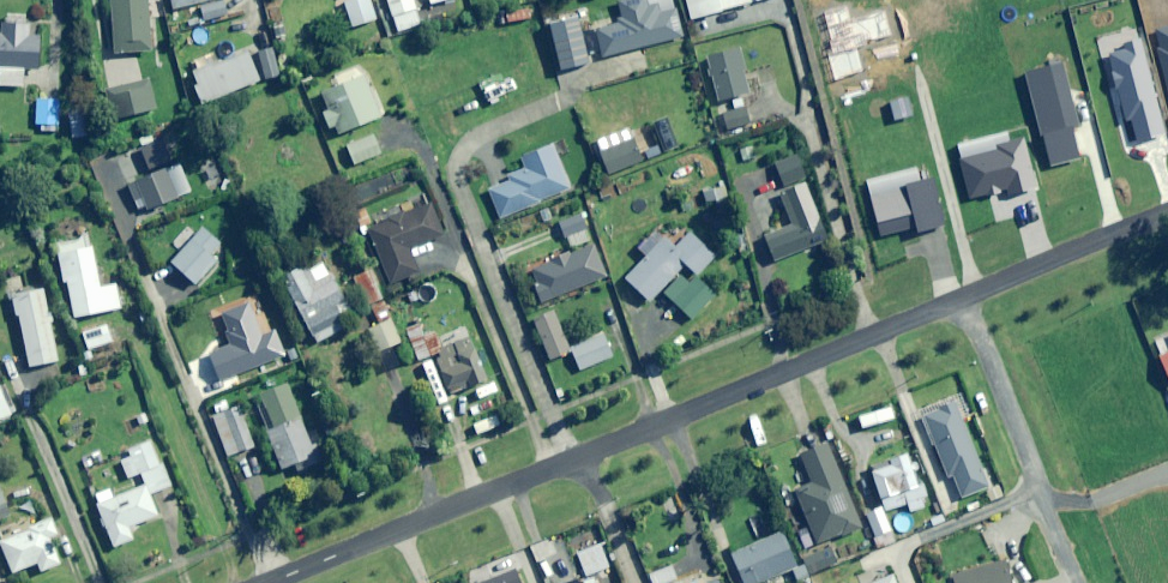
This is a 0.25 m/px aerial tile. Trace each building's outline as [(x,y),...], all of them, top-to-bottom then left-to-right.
[(145,0),(109,0),(114,55),(150,51),(145,0)] [(171,11),(211,0),(168,0),(171,11)] [(370,0),(350,0),(344,2),(352,28),(377,19),(370,0)] [(397,32),(421,24),(413,0),(386,0),(397,32)] [(617,3),(622,23),(593,30),(600,58),(681,37),(672,0),(630,0),(617,3)] [(691,21),(766,0),(685,0),(691,21)] [(224,1),(200,7),(203,21),(228,15),(224,1)] [(530,18),(527,7),(504,13),(507,24),(530,18)] [(4,15),(3,35),(0,35),(0,86),(24,87),(24,69),(36,70),(37,37),(27,37),(27,15),(4,15)] [(588,64),(577,18),(548,25),(559,71),(588,64)] [(280,75),(271,47),(257,51),(265,80),(280,75)] [(746,95),(738,51),(707,57),(716,101),(746,95)] [(248,52),(194,73),(198,84),(193,85),(201,105),(259,82),(248,52)] [(381,117),(362,71),(319,90),(328,111),(322,113),(329,129),(335,127),(338,135),(381,117)] [(154,110),(146,81),(114,90),(121,118),(154,110)] [(60,101),(35,100),(34,124),(42,125),(42,131),(58,132),(60,101)] [(748,124),(743,108),(721,115),(726,130),(748,124)] [(88,116),(69,118),(71,139),(89,137),(88,116)] [(381,154),(373,135),(345,147),(353,165),(381,154)] [(640,161),(630,140),(599,153),(608,175),(640,161)] [(640,150),(645,162),(663,154),(658,142),(640,150)] [(737,147),(741,162),(757,158),(753,143),(737,147)] [(570,190),(551,144),(519,158),(524,169),(507,176),(510,182),(487,192),(498,220),(570,190)] [(807,177),(797,154),(773,165),(782,187),(807,177)] [(146,211),(193,191),(181,162),(127,185),(138,211),(145,208),(146,211)] [(615,184),(620,196),(638,189),(634,177),(615,184)] [(826,241),(804,184),(779,194),(791,225),(763,236),(773,262),(826,241)] [(839,214),(833,193),(821,196),(827,217),(839,214)] [(442,237),(430,205),(368,229),(389,284),(417,274),(408,250),(442,237)] [(554,223),(566,251),(590,241),(579,213),(554,223)] [(221,245),(203,228),(170,262),(194,285),(217,261),(211,255),(221,245)] [(714,257),(689,233),(674,248),(664,238),(625,279),(649,302),(684,265),(696,276),(714,257)] [(605,278),(593,246),(529,270),(541,303),(605,278)] [(99,288),(91,248),(57,255),(63,283),(66,282),(73,318),(121,309),(116,285),(99,288)] [(351,315),(323,262),(308,270),(306,264),(281,277),(315,343),(344,328),(340,321),(351,315)] [(383,298),(372,272),(354,279),(365,306),(383,298)] [(57,361),(42,290),(12,296),(28,368),(57,361)] [(389,315),(383,303),(372,308),(378,321),(389,315)] [(134,312),(139,326),(152,321),(147,307),(134,312)] [(569,353),(553,312),(533,320),(549,361),(569,353)] [(400,342),(390,321),(368,330),(378,352),(400,342)] [(418,361),(439,353),(432,334),(423,337),(418,324),(406,328),(418,361)] [(112,343),(106,325),(82,332),(87,350),(112,343)] [(612,357),(603,334),(570,348),(579,371),(612,357)] [(483,381),(468,339),(441,349),(443,355),(435,358),(449,394),(483,381)] [(1157,356),(1167,382),(1167,351),(1157,356)] [(297,472),(315,465),(286,385),(260,395),(264,405),(257,407),(280,470),(295,464),(297,472)] [(0,390),(0,420),(10,416),(0,390)] [(960,499),(988,488),(960,418),(966,416),(960,402),(922,417),(947,479),(951,478),(960,499)] [(133,417),(137,428),(153,423),(149,411),(133,417)] [(253,447),(242,416),(216,426),(227,457),(253,447)] [(93,496),(108,535),(112,548),(135,540),(131,527),(157,517),(149,494),(170,487),(161,464),(159,465),(151,443),(128,451),(131,458),(120,462),(126,479),(141,473),(146,487),(113,499),(109,490),(93,496)] [(859,528),(827,444),(800,454),(811,485),(794,491),(815,545),(859,528)] [(81,457),(84,469),(109,460),(105,449),(81,457)] [(917,486),(908,455),(870,467),(884,512),(907,504),(910,512),(925,508),(922,498),(927,496),(923,484),(917,486)] [(0,494),(0,520),(9,517),(0,494)] [(889,532),(881,508),(865,514),(873,537),(889,532)] [(51,520),(27,529),(28,531),(0,542),(0,545),(11,574),(37,564),(40,572),(61,564),(51,539),(57,536),(51,520)] [(781,533),(730,554),(742,582),(761,582),(795,569),(781,533)] [(565,552),(559,537),(550,541),(556,556),(565,552)] [(804,567),(809,578),(837,566),(829,545),(800,558),(804,567)] [(608,568),(600,546),(576,555),(585,577),(608,568)] [(1004,561),(950,577),(952,582),(1010,582),(1004,561)] [(670,566),(648,575),(651,582),(667,582),(676,580),(670,566)]
